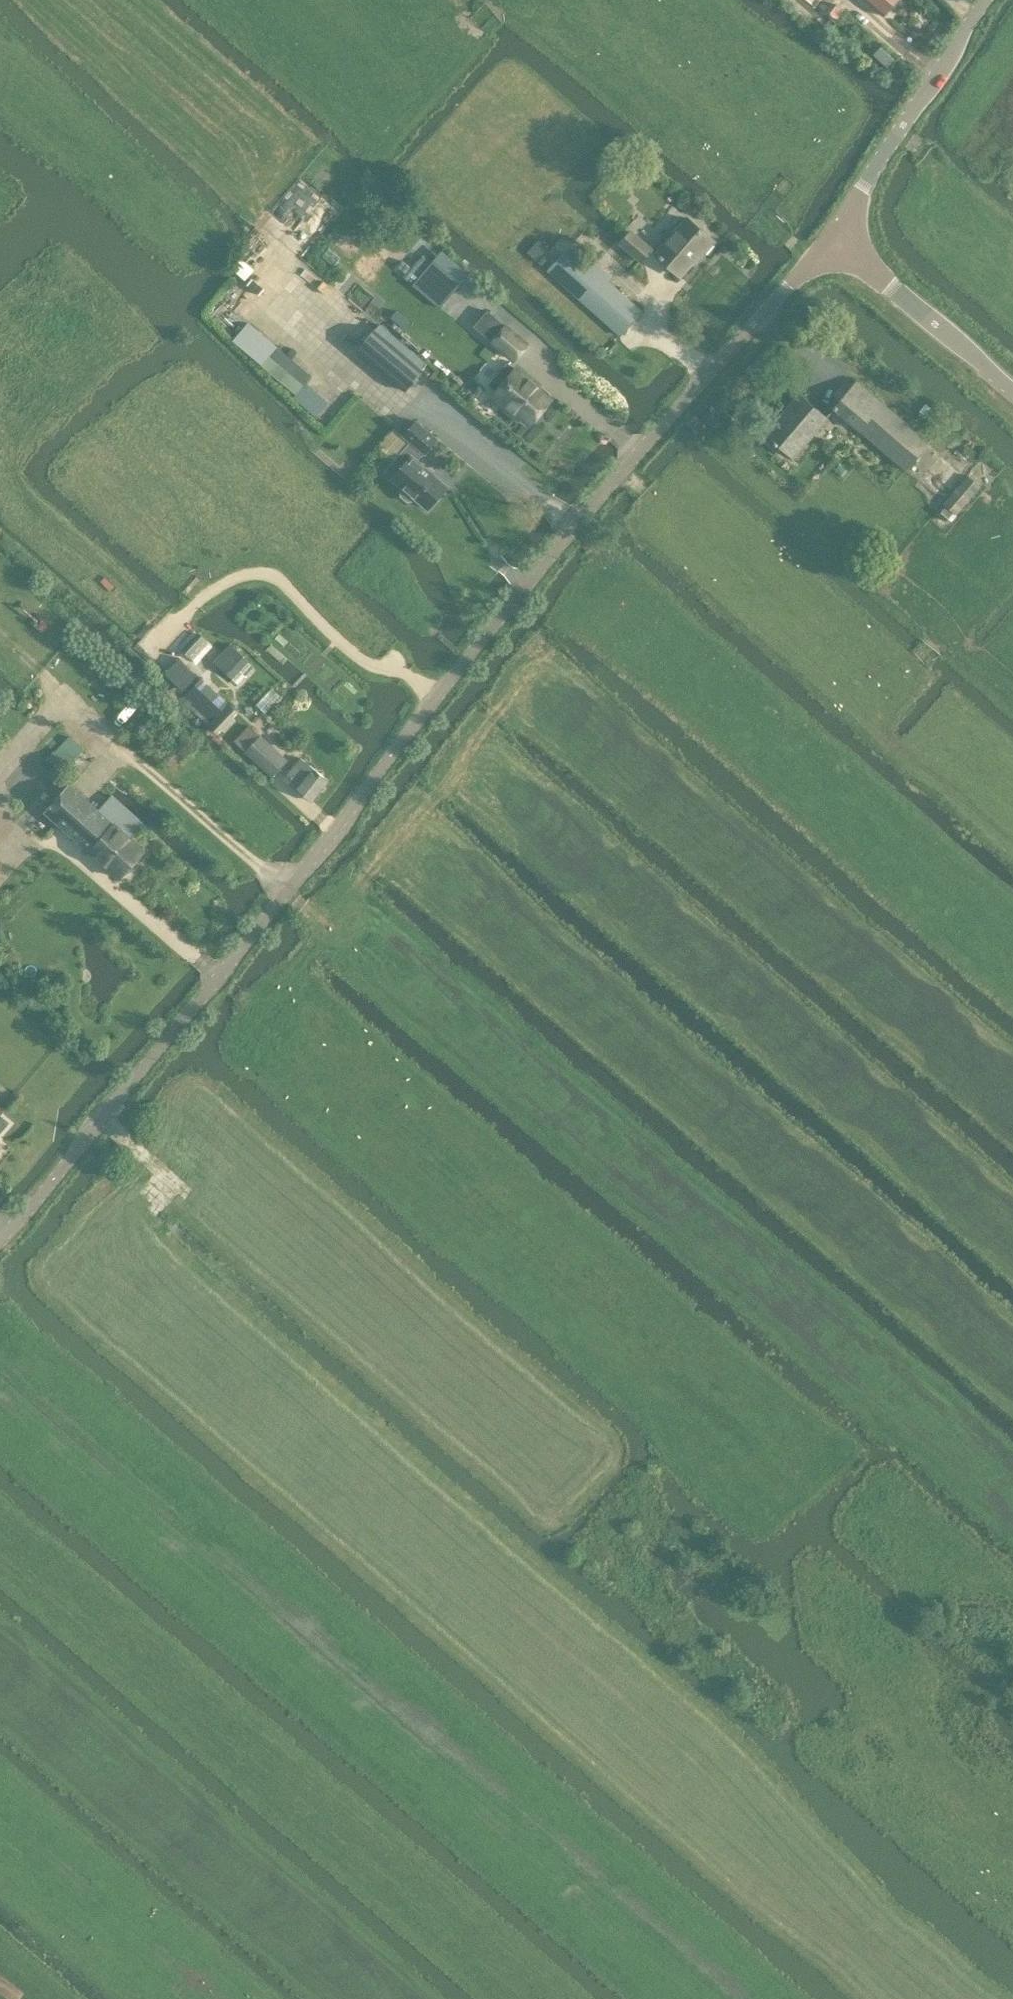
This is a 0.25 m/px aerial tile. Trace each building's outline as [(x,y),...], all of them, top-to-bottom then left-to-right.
[(813,8),(821,0),(804,0),(813,8)] [(883,16),(897,0),(864,0),(883,16)] [(828,32),(833,27),(827,22),(823,28),(828,32)] [(656,255),(680,276),(700,253),(702,255),(713,241),(687,219),(656,255)] [(631,229),(620,242),(622,244),(641,261),(643,262),(654,249),(631,229)] [(620,335),(641,312),(570,247),(548,271),(620,335)] [(221,318),(250,347),(266,330),(238,302),(221,318)] [(505,324),(487,310),(473,326),(490,341),(489,342),(513,362),(530,343),(506,323),(505,324)] [(372,331),(358,347),(406,388),(420,371),(372,331)] [(507,362),(488,384),(489,385),(495,390),(487,398),(515,421),(517,417),(530,427),(554,398),(541,388),(544,385),(518,363),(514,368),(507,362)] [(906,471),(930,444),(857,382),(834,409),(906,471)] [(793,457),(827,418),(800,395),(766,434),(793,457)] [(449,486),(418,460),(423,455),(424,456),(438,439),(416,420),(402,437),(409,442),(384,472),(391,478),(390,479),(402,489),(400,491),(400,497),(406,503),(412,502),(414,500),(428,511),(449,486)] [(951,521),(981,487),(967,475),(943,504),(946,507),(938,516),(946,522),(948,519),(951,521)] [(200,633),(183,651),(185,654),(196,663),(213,646),(202,636),(200,633)] [(230,644),(214,662),(232,678),(236,682),(238,684),(245,676),(254,667),(249,662),(249,661),(230,644)] [(202,680),(186,696),(213,721),(209,725),(218,734),(238,713),(237,712),(202,680)] [(272,776),(287,760),(261,735),(260,736),(250,726),(240,736),(250,746),(246,751),(272,776)] [(61,772),(83,748),(71,737),(56,752),(57,752),(55,754),(57,756),(51,762),(61,772)] [(312,801),(328,780),(301,758),(284,778),(312,801)] [(68,784),(44,812),(120,878),(144,850),(130,838),(143,823),(112,796),(99,811),(68,784)]
